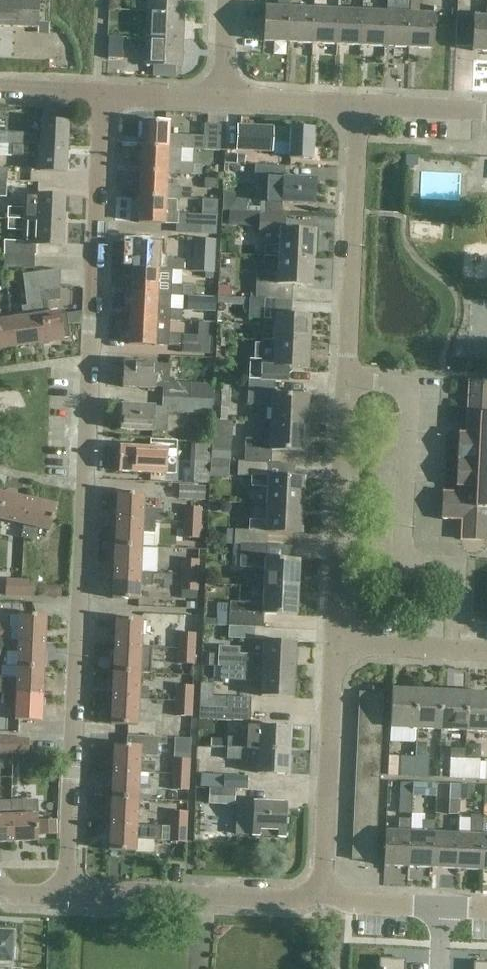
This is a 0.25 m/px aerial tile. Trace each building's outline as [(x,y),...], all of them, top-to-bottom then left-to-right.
[(51,0),(31,0),(27,0),(0,0),(0,27),(38,29),(38,23),(50,23),(51,0)] [(146,12),(185,14),(186,0),(146,0),(146,12)] [(280,0),(280,8),(265,7),(264,42),(288,43),(290,8),(290,1),(280,0)] [(486,17),(474,16),(472,52),(486,52),(486,3),(486,17)] [(362,11),(360,46),(384,47),(386,13),(386,5),(376,4),(375,12),(362,11)] [(424,7),(423,14),(410,14),(408,48),(433,49),(435,15),(435,7),(424,7)] [(290,8),(288,43),(312,44),(314,9),(290,8)] [(314,9),(312,44),(336,45),(338,10),(314,9)] [(360,46),(362,11),(338,10),(336,45),(360,46)] [(184,40),(185,14),(146,12),(145,39),(184,40)] [(408,48),(410,14),(386,13),(384,47),(408,48)] [(184,40),(145,39),(143,66),(182,68),(184,40)] [(67,148),(68,123),(41,122),(40,134),(0,132),(0,145),(2,145),(1,145),(67,148)] [(204,138),(169,136),(169,123),(142,122),(141,148),(181,149),(220,151),(221,125),(205,124),(204,138)] [(312,159),(314,129),(290,128),(290,129),(274,129),(274,127),(237,126),(236,150),(272,152),(273,142),(289,143),(288,158),(312,159)] [(66,173),(67,148),(1,145),(1,155),(28,157),(27,169),(40,170),(39,172),(66,173)] [(180,162),(181,149),(141,148),(140,173),(167,174),(167,173),(202,175),(202,165),(192,165),(192,163),(180,162)] [(269,178),(268,186),(268,202),(314,204),(316,179),(284,178),(285,166),(256,165),(255,177),(269,178)] [(140,173),(139,198),(177,200),(177,199),(191,200),(191,190),(179,190),(179,186),(167,186),(167,174),(140,173)] [(8,208),(8,209),(8,219),(63,222),(64,196),(26,195),(25,209),(8,208)] [(176,215),(177,200),(139,198),(138,224),(173,225),(173,224),(177,224),(176,234),(216,235),(217,217),(176,215)] [(279,256),(279,257),(312,258),(314,232),(315,232),(315,231),(284,229),(285,216),(260,215),(259,234),(280,235),(279,245),(265,245),(265,255),(279,256)] [(62,247),(63,222),(8,219),(8,229),(24,229),(23,240),(7,240),(7,255),(34,256),(36,256),(37,246),(62,247)] [(194,239),(193,272),(213,273),(214,240),(194,239)] [(158,270),(171,271),(183,271),(184,260),(171,260),(171,259),(159,258),(159,245),(132,243),(131,269),(158,270)] [(34,256),(7,255),(4,255),(4,268),(34,269),(34,256)] [(312,258),(279,257),(278,278),(257,277),(256,297),(281,298),(281,285),(312,286),(312,285),(311,285),(312,258)] [(22,275),(25,298),(39,296),(40,306),(34,306),(39,344),(64,341),(63,339),(69,338),(66,314),(60,315),(60,313),(48,315),(46,302),(59,300),(60,269),(22,275)] [(171,271),(158,270),(131,269),(130,293),(171,295),(171,294),(192,295),(192,286),(171,285),(171,271)] [(170,308),(171,295),(130,293),(129,319),(170,321),(170,320),(181,320),(182,309),(170,308)] [(14,347),(39,344),(34,306),(40,306),(39,296),(25,298),(26,306),(21,307),(23,318),(11,320),(14,347)] [(193,310),(216,310),(217,297),(194,296),(193,310)] [(292,301),(264,299),(218,297),(218,304),(243,305),(243,309),(249,310),(249,319),(274,320),(273,341),(309,342),(310,316),(291,315),(292,301)] [(486,333),(486,309),(478,308),(477,333),(486,333)] [(14,347),(11,320),(2,321),(0,310),(0,349),(14,347)] [(169,334),(170,321),(129,319),(128,345),(180,347),(181,334),(169,334)] [(182,349),(200,349),(200,322),(182,321),(182,349)] [(308,368),(309,342),(273,341),(262,340),(262,345),(255,345),(255,361),(248,361),(248,380),(274,381),(288,382),(288,367),(308,368)] [(163,386),(162,398),(213,400),(214,383),(169,381),(170,365),(124,363),(123,387),(155,389),(155,386),(163,386)] [(274,395),(274,381),(248,380),(247,404),(272,405),(271,423),(306,424),(307,396),(274,395)] [(458,439),(456,487),(458,487),(458,490),(458,492),(442,491),(441,519),(461,520),(460,534),(474,535),(486,535),(486,381),(468,380),(465,432),(458,432),(458,439)] [(213,400),(162,398),(162,407),(122,406),(121,430),(166,432),(167,410),(212,413),(213,400)] [(262,464),(270,464),(271,451),(305,452),(306,424),(271,423),(270,440),(245,439),(244,463),(262,464)] [(151,440),(150,448),(120,447),(119,472),(166,474),(167,460),(176,460),(177,441),(151,440)] [(231,449),(211,448),(211,462),(230,462),(231,449)] [(230,462),(211,462),(210,476),(229,477),(230,462)] [(266,505),(302,506),(303,478),(262,476),(262,464),(244,463),(238,462),(237,475),(251,476),(251,487),(267,487),(266,505)] [(179,485),(178,498),(205,499),(206,486),(179,485)] [(24,525),(30,499),(4,493),(0,510),(0,519),(24,525)] [(118,493),(117,520),(155,522),(155,520),(163,521),(163,508),(143,507),(143,495),(118,493)] [(56,506),(30,499),(24,525),(21,538),(35,541),(38,528),(50,531),(56,506)] [(302,506),(266,505),(265,521),(249,520),(249,531),(235,530),(234,545),(241,545),(258,545),(259,545),(259,532),(301,533),(302,506)] [(184,508),(184,523),(200,524),(200,508),(184,508)] [(154,531),(155,522),(117,520),(115,546),(141,547),(142,531),(154,531)] [(200,524),(184,523),(183,538),(199,539),(200,524)] [(241,545),(240,568),(265,569),(264,587),(298,588),(300,560),(266,559),(267,545),(259,545),(258,545),(241,545)] [(140,574),(140,571),(141,547),(115,546),(114,572),(140,574)] [(182,560),(181,576),(197,576),(198,561),(182,560)] [(152,572),(140,571),(140,574),(114,572),(113,599),(139,600),(139,585),(151,585),(152,572)] [(197,576),(181,576),(180,591),(197,591),(197,576)] [(5,596),(21,597),(22,580),(6,580),(5,596)] [(22,580),(21,597),(36,597),(37,581),(22,580)] [(62,596),(64,586),(46,583),(44,594),(62,596)] [(229,626),(255,627),(263,628),(264,615),(297,616),(298,588),(264,587),(263,604),(230,603),(230,608),(229,626)] [(19,641),(45,642),(47,616),(20,614),(19,640),(19,641)] [(194,650),(195,634),(196,617),(180,616),(178,649),(194,650)] [(141,647),(141,644),(155,645),(156,631),(142,631),(142,621),(116,619),(115,646),(141,647)] [(255,627),(229,626),(228,638),(254,640),(255,627)] [(45,642),(19,641),(19,640),(0,639),(0,651),(18,652),(17,667),(44,669),(45,642)] [(219,667),(222,667),(295,670),(296,642),(264,641),(263,656),(239,655),(239,648),(220,647),(219,654),(209,654),(209,666),(219,667)] [(115,646),(114,672),(140,674),(150,674),(152,648),(141,647),(115,646)] [(194,650),(178,649),(177,664),(194,665),(194,650)] [(44,669),(17,667),(17,677),(0,676),(0,692),(4,692),(4,693),(43,695),(44,669)] [(222,667),(221,680),(262,682),(261,697),(293,698),(295,670),(222,667)] [(114,672),(112,699),(138,700),(147,700),(148,689),(139,688),(140,674),(114,672)] [(201,683),(200,708),(251,710),(251,698),(213,697),(213,683),(201,683)] [(176,686),(176,701),(192,702),(193,686),(176,686)] [(416,729),(418,690),(392,689),(390,728),(416,729)] [(443,691),(418,690),(416,729),(441,730),(443,691)] [(468,692),(443,691),(441,730),(466,731),(468,692)] [(383,705),(383,693),(359,692),(358,704),(383,705)] [(466,731),(486,732),(486,693),(468,692),(466,731)] [(41,722),(43,695),(4,693),(4,703),(15,704),(15,720),(41,722)] [(147,700),(138,700),(112,699),(111,725),(137,727),(138,713),(146,714),(147,700)] [(192,702),(176,701),(175,717),(191,717),(192,702)] [(383,705),(358,704),(358,716),(382,717),(383,705)] [(250,722),(251,710),(200,708),(199,720),(250,722)] [(382,729),(382,717),(358,716),(357,728),(382,729)] [(249,749),(259,750),(289,751),(290,728),(260,727),(249,726),(248,739),(249,739),(249,749)] [(382,729),(357,728),(357,740),(381,741),(382,729)] [(114,745),(113,772),(139,773),(154,774),(155,762),(139,762),(140,756),(157,757),(157,745),(166,745),(166,738),(127,737),(127,746),(114,745)] [(13,755),(14,738),(0,738),(0,754),(13,755)] [(14,738),(13,755),(28,755),(28,739),(14,738)] [(228,738),(228,748),(249,749),(249,739),(248,739),(228,738)] [(381,753),(381,741),(357,740),(356,752),(381,753)] [(248,760),(249,749),(228,748),(227,759),(248,760)] [(288,775),(289,751),(259,750),(257,773),(288,775)] [(380,765),(381,753),(356,752),(356,764),(380,765)] [(399,775),(413,776),(414,756),(400,756),(399,775)] [(430,757),(414,756),(413,776),(429,777),(430,757)] [(464,778),(465,759),(450,758),(450,777),(464,778)] [(173,759),(172,775),(188,775),(189,760),(173,759)] [(479,779),(486,779),(486,759),(485,759),(485,761),(480,761),(480,759),(465,759),(464,778),(479,779)] [(380,765),(356,764),(355,776),(380,777),(380,765)] [(139,773),(113,772),(112,798),(138,799),(139,773)] [(188,791),(188,775),(172,775),(172,790),(188,791)] [(224,775),(223,789),(235,790),(235,788),(247,789),(247,776),(224,775)] [(379,789),(380,777),(355,776),(355,788),(379,789)] [(460,783),(459,798),(473,798),(474,784),(460,783)] [(234,804),(235,790),(223,789),(210,788),(210,803),(234,804)] [(379,789),(355,788),(354,800),(379,801),(379,789)] [(137,815),(138,799),(112,798),(110,824),(148,826),(149,815),(137,815)] [(411,813),(412,799),(401,798),(400,812),(411,813)] [(378,813),(379,801),(354,800),(354,812),(378,813)] [(459,815),(460,800),(449,800),(449,814),(459,815)] [(237,814),(236,834),(253,834),(253,835),(285,837),(286,803),(254,802),(254,803),(238,802),(238,814),(237,814)] [(170,812),(170,827),(186,828),(187,813),(170,812)] [(378,813),(354,812),(353,824),(378,825),(378,813)] [(458,834),(456,870),(480,871),(482,820),(483,820),(483,815),(471,815),(470,835),(458,834)] [(10,817),(11,843),(38,842),(37,816),(10,817)] [(11,843),(10,817),(0,817),(0,843),(11,843)] [(408,868),(432,869),(434,833),(434,824),(422,823),(422,833),(410,832),(408,868)] [(161,827),(148,826),(110,824),(109,851),(135,852),(136,840),(161,841),(161,827)] [(377,837),(378,825),(353,824),(353,836),(377,837)] [(186,828),(170,827),(169,843),(185,844),(186,828)] [(385,831),(384,861),(384,867),(408,868),(410,832),(385,831)] [(458,834),(434,833),(432,869),(456,870),(458,834)] [(377,837),(353,836),(352,848),(376,849),(377,837)] [(352,848),(351,860),(376,861),(376,849),(352,848)] [(12,968),(12,958),(16,958),(16,947),(13,947),(14,932),(0,932),(0,967),(12,968)] [(378,968),(405,968),(405,960),(379,958),(378,968)]
